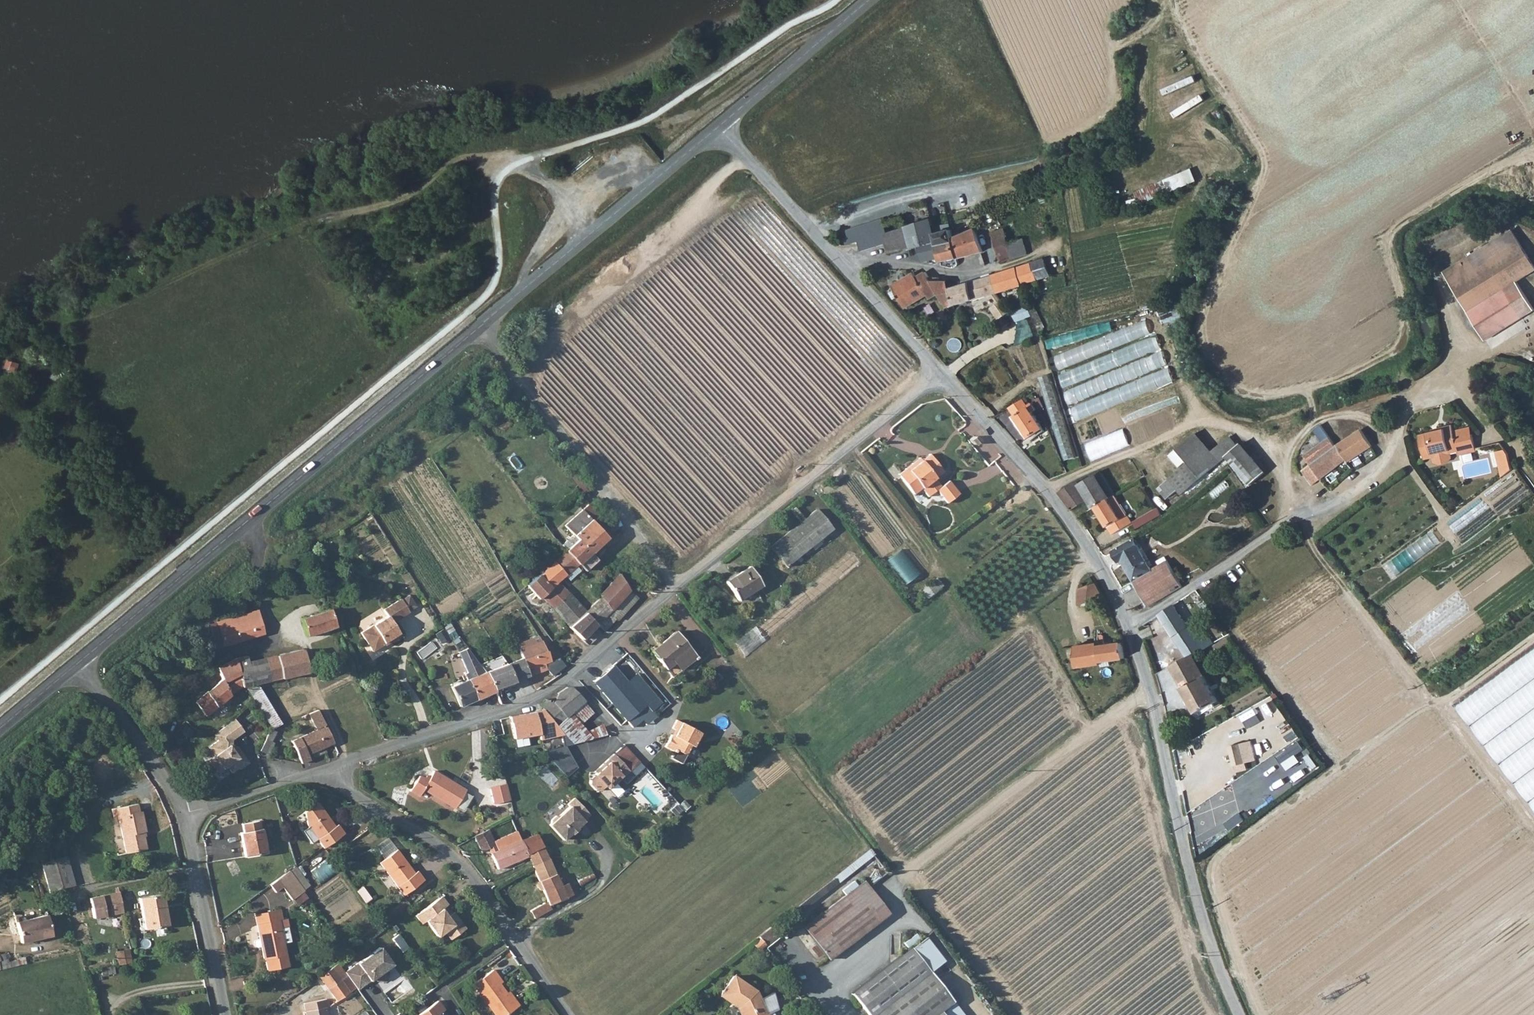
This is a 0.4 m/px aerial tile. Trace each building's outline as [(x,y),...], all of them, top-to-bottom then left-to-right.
[(1195,169),(1137,190),(1141,203),(1200,182),(1195,169)] [(932,218),(872,237),(858,241),(862,252),(888,244),(890,254),(921,247),(926,263),(941,260),(935,234),(932,218)] [(954,237),(952,229),(935,234),(941,260),(942,266),(959,260),(959,258),(954,237)] [(869,230),(844,238),(846,244),(851,243),(858,241),(872,237),(869,230)] [(959,260),(984,252),(977,230),(954,237),(959,258),(959,260)] [(1466,258),(1442,273),(1461,304),(1480,323),(1494,330),(1529,307),(1512,280),(1533,267),(1533,266),(1511,231),(1471,254),(1469,251),(1464,255),(1466,258)] [(1002,263),(1015,259),(1010,243),(1007,232),(993,235),(1002,263)] [(1025,239),(1010,243),(1015,259),(1030,255),(1025,239)] [(1046,260),(1018,269),(1022,285),(1040,281),(1053,277),(1046,260)] [(993,276),(998,294),(1022,286),(1022,285),(1018,269),(993,276)] [(941,295),(933,282),(927,272),(918,277),(916,273),(893,287),(896,291),(900,298),(907,309),(929,296),(931,300),(941,295)] [(976,282),(960,287),(952,289),(957,307),(990,297),(998,295),(998,294),(993,276),(976,282)] [(957,307),(952,289),(950,282),(933,282),(941,295),(949,309),(957,307)] [(891,294),(895,300),(900,298),(896,291),(891,294)] [(998,295),(990,297),(997,306),(1003,302),(998,295)] [(1011,313),(1003,302),(997,306),(992,309),(1000,321),(1011,313)] [(1035,304),(1028,306),(1030,314),(1031,314),(1037,311),(1038,311),(1035,304)] [(1461,304),(1482,338),(1494,330),(1480,323),(1461,304)] [(1037,325),(1043,322),(1037,311),(1031,314),(1037,325)] [(1032,324),(1020,329),(1023,336),(1035,331),(1032,324)] [(1066,386),(1165,350),(1160,335),(1060,372),(1066,386)] [(1166,353),(1066,388),(1070,402),(1171,366),(1166,353)] [(12,360),(9,372),(23,375),(26,363),(12,360)] [(1079,420),(1177,382),(1172,368),(1073,405),(1079,420)] [(1048,375),(1036,378),(1064,461),(1076,457),(1048,375)] [(1027,399),(1010,409),(1030,439),(1044,429),(1027,404),(1029,403),(1027,399)] [(1463,427),(1465,434),(1473,432),(1471,425),(1463,427)] [(1460,448),(1475,437),(1473,432),(1465,434),(1463,427),(1454,429),(1453,426),(1419,434),(1425,459),(1434,457),(1435,461),(1441,462),(1452,454),(1452,453),(1460,448)] [(1126,428),(1087,443),(1094,460),(1133,445),(1126,428)] [(1347,462),(1349,464),(1373,448),(1362,431),(1338,448),(1342,454),(1347,462)] [(1197,434),(1177,450),(1189,465),(1170,481),(1183,497),(1222,464),(1197,434)] [(1461,451),(1478,446),(1475,437),(1460,448),(1461,451)] [(968,443),(972,448),(978,442),(974,438),(968,443)] [(1307,469),(1304,471),(1315,483),(1324,478),(1347,462),(1342,454),(1338,448),(1332,440),(1303,459),(1307,469)] [(1497,446),(1501,461),(1512,458),(1512,455),(1510,449),(1506,444),(1497,446)] [(929,498),(937,492),(931,483),(934,480),(944,472),(930,456),(922,462),(902,478),(915,494),(921,489),(929,498)] [(1514,467),(1512,458),(1501,461),(1504,471),(1514,467)] [(902,478),(922,462),(919,459),(899,475),(902,478)] [(1315,483),(1304,471),(1301,472),(1309,487),(1315,483)] [(1095,510),(1116,495),(1102,473),(1082,485),(1080,482),(1060,493),(1074,513),(1091,503),(1095,510)] [(576,482),(584,494),(592,489),(584,477),(576,482)] [(934,480),(931,483),(937,492),(939,494),(943,491),(941,487),(934,480)] [(939,494),(946,502),(958,493),(948,481),(941,487),(943,491),(939,494)] [(959,495),(958,493),(946,502),(948,504),(959,495)] [(1113,536),(1134,524),(1116,495),(1095,510),(1095,511),(1098,510),(1113,536)] [(1160,507),(1135,521),(1139,529),(1165,515),(1160,507)] [(830,529),(815,510),(769,544),(785,564),(830,529)] [(591,554),(608,538),(582,511),(565,527),(573,535),(578,541),(566,551),(579,565),(586,573),(598,562),(591,554)] [(566,551),(578,541),(573,535),(561,546),(566,551)] [(1394,575),(1440,548),(1432,536),(1386,563),(1394,575)] [(1168,563),(1161,567),(1156,570),(1138,541),(1115,553),(1114,555),(1118,564),(1122,564),(1150,607),(1184,588),(1168,563)] [(903,549),(888,560),(907,584),(922,572),(903,549)] [(555,587),(558,584),(579,565),(566,551),(542,574),(555,587)] [(1158,563),(1161,567),(1168,563),(1169,562),(1167,558),(1158,563)] [(734,598),(757,583),(745,564),(722,579),(734,598)] [(629,591),(628,589),(616,570),(611,576),(615,583),(599,597),(601,600),(586,613),(585,614),(597,625),(629,591)] [(540,600),(542,599),(553,610),(569,595),(558,584),(555,587),(542,574),(528,587),(540,600)] [(1079,605),(1105,600),(1097,585),(1078,596),(1079,605)] [(553,610),(562,619),(567,615),(575,623),(585,614),(586,613),(569,595),(553,610)] [(389,617),(362,634),(374,653),(386,645),(386,644),(391,641),(393,643),(393,644),(402,638),(394,624),(411,613),(402,600),(385,611),(389,617)] [(1176,605),(1204,649),(1216,642),(1195,610),(1191,612),(1183,601),(1176,605)] [(1220,703),(1194,655),(1204,649),(1176,605),(1161,616),(1188,658),(1172,667),(1199,715),(1220,703)] [(336,627),(331,611),(302,620),(307,637),(336,627)] [(265,634),(258,612),(219,623),(225,646),(265,634)] [(583,640),(597,625),(585,614),(575,623),(570,628),(569,628),(583,640)] [(217,649),(225,646),(219,623),(211,626),(217,649)] [(747,656),(769,640),(758,626),(736,642),(747,656)] [(668,676),(693,657),(672,631),(647,651),(668,676)] [(537,646),(535,641),(523,646),(526,657),(508,665),(515,683),(530,677),(528,672),(545,666),(553,677),(566,666),(560,659),(552,662),(544,644),(537,646)] [(1098,645),(1076,648),(1079,670),(1103,665),(1102,662),(1108,661),(1126,659),(1124,644),(1106,646),(1103,646),(1098,647),(1098,645)] [(460,652),(463,659),(473,655),(468,648),(460,652)] [(1457,706),(1533,808),(1533,648),(1457,706)] [(272,683),(300,675),(286,651),(249,663),(232,668),(243,689),(271,680),(272,683)] [(495,690),(487,673),(483,668),(473,655),(463,659),(468,671),(466,672),(470,680),(453,688),(461,707),(496,692),(495,690)] [(247,657),(229,662),(232,668),(249,663),(247,657)] [(230,698),(230,697),(243,689),(232,668),(229,662),(217,670),(223,680),(197,706),(209,718),(230,698)] [(515,683),(508,665),(487,673),(495,690),(515,683)] [(621,681),(607,665),(589,680),(628,726),(646,710),(621,681)] [(656,701),(631,673),(621,681),(646,710),(656,701)] [(541,706),(544,711),(557,725),(582,701),(566,684),(555,695),(555,704),(552,708),(546,702),(541,706)] [(544,711),(489,721),(498,750),(516,744),(518,746),(539,741),(541,742),(565,735),(557,725),(544,711)] [(328,753),(326,748),(334,744),(317,712),(310,715),(317,731),(292,743),(303,764),(328,753)] [(235,718),(212,733),(217,740),(209,745),(214,754),(207,758),(216,771),(226,764),(231,771),(239,766),(240,768),(248,763),(237,746),(235,747),(232,742),(232,738),(243,731),(235,718)] [(697,732),(674,719),(669,728),(674,730),(671,735),(669,734),(662,746),(672,752),(673,749),(680,753),(683,752),(687,744),(690,746),(697,732)] [(272,732),(261,754),(270,758),(275,745),(272,744),(277,732),(275,731),(272,732)] [(1299,754),(1307,747),(1302,740),(1280,756),(1290,770),(1304,760),(1299,754)] [(1233,762),(1254,761),(1253,742),(1232,744),(1233,762)] [(550,756),(569,776),(582,764),(563,743),(550,756)] [(627,770),(611,753),(597,767),(598,769),(587,780),(587,784),(594,790),(598,790),(603,785),(606,788),(612,781),(614,783),(627,770)] [(641,760),(625,779),(630,783),(646,765),(641,760)] [(421,792),(453,810),(463,792),(430,773),(427,779),(423,776),(420,781),(416,778),(407,793),(417,798),(421,792)] [(94,782),(78,789),(84,802),(100,795),(94,782)] [(495,804),(512,800),(509,783),(491,786),(495,804)] [(587,815),(570,799),(564,806),(566,808),(556,818),(553,818),(548,823),(549,825),(547,828),(562,842),(569,835),(570,836),(587,815)] [(323,850),(344,835),(339,828),(334,832),(331,828),(333,826),(320,806),(306,816),(309,830),(323,850)] [(135,808),(112,813),(114,821),(117,821),(125,857),(146,853),(142,836),(145,835),(140,815),(138,816),(135,808)] [(1232,830),(1247,821),(1242,812),(1227,822),(1232,830)] [(489,831),(473,837),(480,854),(488,851),(497,872),(524,860),(518,844),(497,852),(489,831)] [(266,857),(261,834),(241,838),(246,862),(266,857)] [(323,850),(325,852),(345,838),(344,835),(323,850)] [(535,837),(518,844),(524,860),(530,857),(542,853),(535,837)] [(411,874),(413,873),(399,853),(381,866),(406,899),(425,884),(419,875),(414,878),(411,874)] [(530,857),(535,869),(545,861),(542,853),(530,857)] [(314,872),(322,884),(338,873),(329,861),(314,872)] [(553,881),(545,861),(535,869),(546,900),(549,907),(571,900),(565,885),(560,887),(557,879),(553,881)] [(40,869),(49,898),(62,895),(54,866),(40,869)] [(310,890),(297,872),(290,877),(304,895),(310,890)] [(283,892),(292,904),(304,895),(290,877),(290,876),(271,890),(276,897),(283,892)] [(888,910),(863,880),(804,926),(830,957),(888,910)] [(122,891),(117,892),(114,883),(86,889),(93,922),(129,914),(124,894),(122,891)] [(161,897),(138,902),(142,921),(137,923),(139,934),(167,929),(161,897)] [(459,927),(456,928),(444,913),(450,908),(444,900),(418,919),(424,928),(428,925),(440,941),(446,935),(452,944),(465,935),(459,927)] [(532,907),(539,918),(545,915),(544,914),(547,912),(546,909),(542,902),(532,907)] [(527,910),(535,921),(539,918),(532,907),(527,910)] [(456,928),(459,927),(465,935),(468,932),(450,908),(444,913),(456,928)] [(280,925),(285,924),(282,914),(256,920),(266,963),(267,964),(269,974),(290,969),(285,948),(282,932),(280,925)] [(20,945),(51,938),(46,918),(16,925),(20,945)] [(762,937),(767,942),(774,935),(768,930),(762,937)] [(293,946),(289,931),(282,932),(285,948),(293,946)] [(854,992),(869,1011),(941,955),(925,934),(854,992)] [(383,945),(347,971),(360,990),(396,964),(383,945)] [(117,962),(129,959),(127,947),(115,949),(117,962)] [(8,966),(7,953),(0,954),(0,967),(8,966)] [(941,955),(869,1011),(872,1014),(970,1014),(933,968),(944,960),(941,955)] [(723,994),(737,1005),(742,1014),(768,1014),(757,991),(736,977),(723,994)] [(395,1002),(414,990),(407,979),(388,992),(395,1002)] [(343,984),(331,993),(341,1005),(353,996),(343,984)] [(515,1004),(509,996),(502,987),(485,1000),(496,1014),(513,1014),(522,1009),(518,1002),(515,1004)] [(512,995),(509,996),(515,1004),(518,1002),(512,995)] [(307,1007),(309,1014),(329,1014),(329,1012),(331,1011),(329,1003),(307,1007)] [(424,1014),(444,1014),(446,1013),(439,1004),(424,1014)]
